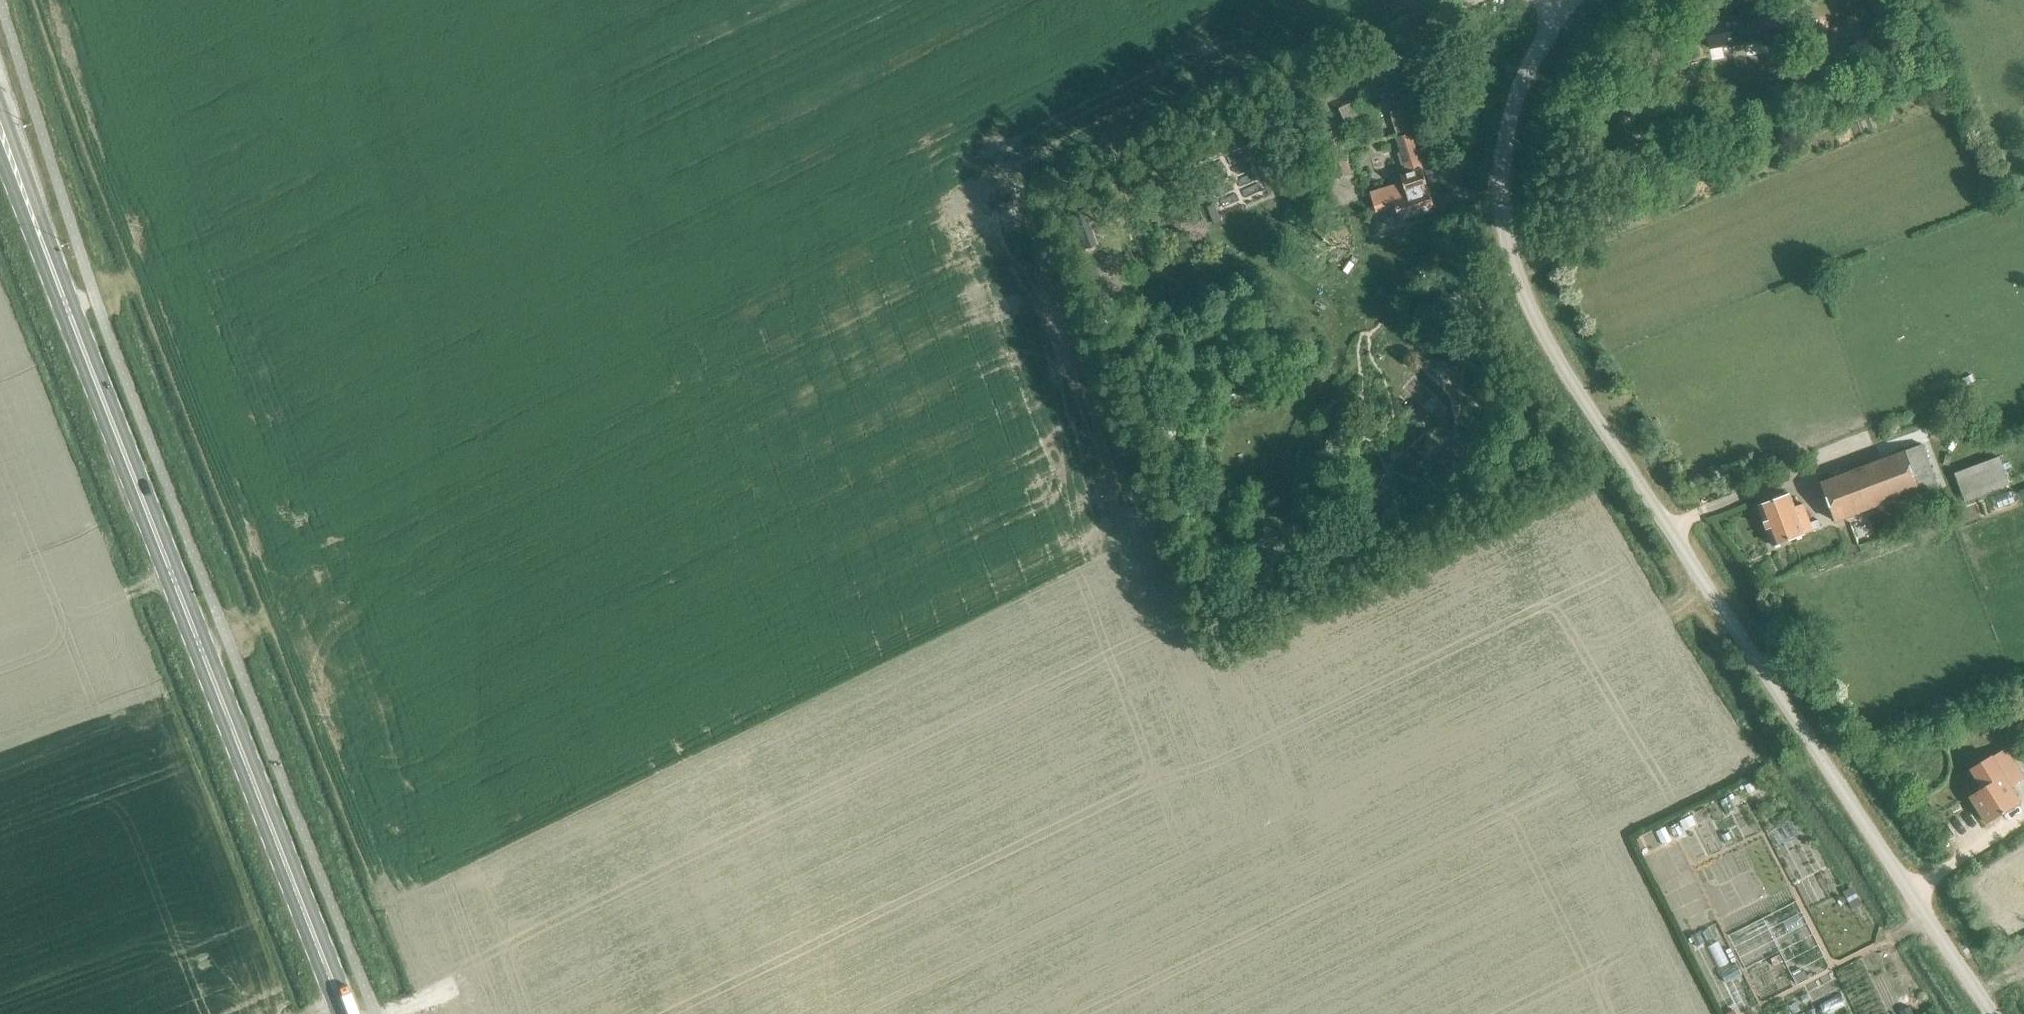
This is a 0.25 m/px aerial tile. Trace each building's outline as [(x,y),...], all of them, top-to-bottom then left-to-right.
[(1783,11),(1769,13),(1768,5),(1731,11),(1733,20),(1704,25),(1708,46),(1761,37),(1762,45),(1787,41),(1783,11)] [(1346,135),(1349,147),(1383,138),(1378,118),(1359,123),(1362,131),(1346,135)] [(1322,134),(1334,178),(1353,173),(1341,128),(1322,134)] [(1399,220),(1434,209),(1411,134),(1396,138),(1407,173),(1400,175),(1402,182),(1370,192),(1376,211),(1395,205),(1399,220)] [(1819,483),(1833,523),(1933,486),(1919,446),(1819,483)] [(1953,475),(1963,502),(2008,485),(1997,458),(1953,475)] [(1801,504),(1793,507),(1789,495),(1756,507),(1771,547),(1811,532),(1801,504)] [(1970,795),(1987,823),(2019,802),(2006,781),(2013,777),(2004,762),(1992,770),(1997,778),(1970,795)]
